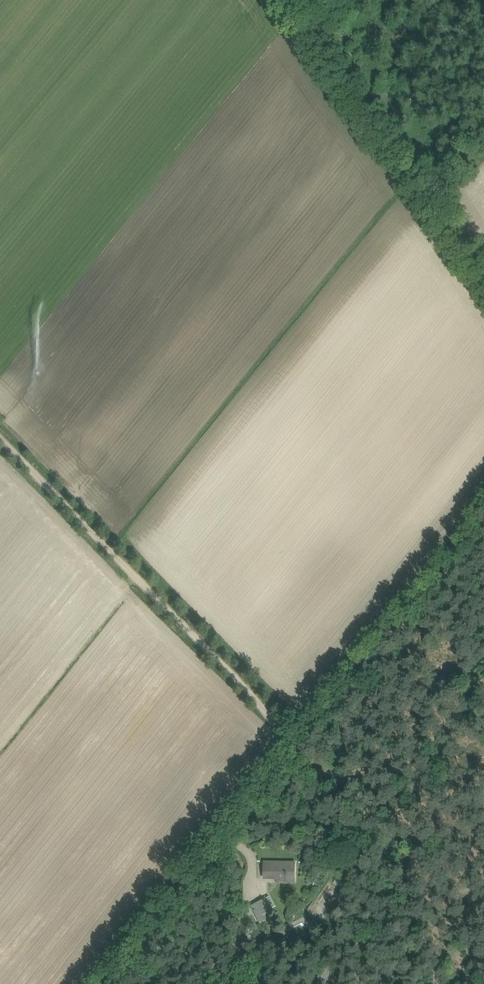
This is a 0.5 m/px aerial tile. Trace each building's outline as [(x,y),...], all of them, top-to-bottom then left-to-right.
[(264,862),(264,878),(268,878),(277,878),(277,882),(295,882),(295,872),(295,862),(264,862)] [(269,897),(250,906),(259,923),(271,917),(268,910),(274,907),(269,897)] [(233,910),(229,915),(233,919),(238,914),(247,904),(242,900),(233,910)] [(250,931),(246,935),(253,944),(263,936),(252,923),(247,927),(250,931)] [(288,940),(306,934),(303,924),(284,930),(288,940)]
